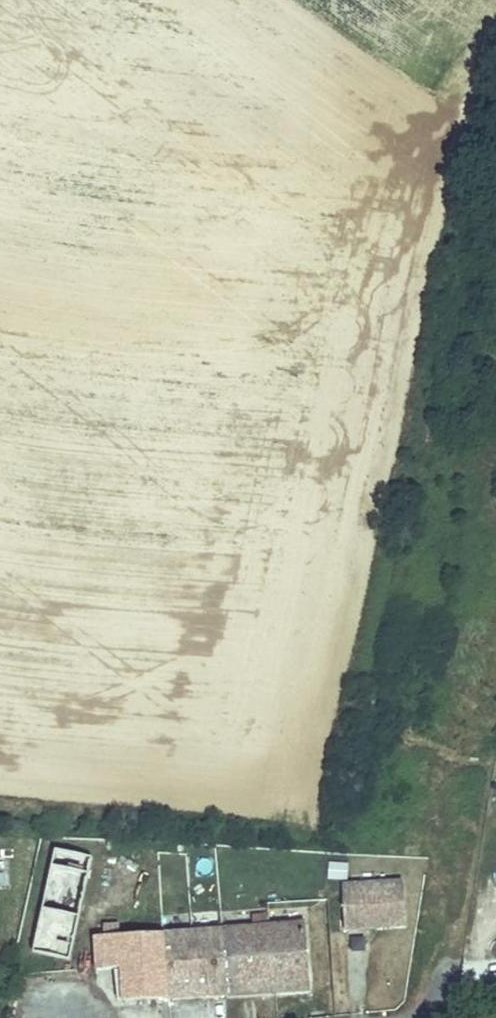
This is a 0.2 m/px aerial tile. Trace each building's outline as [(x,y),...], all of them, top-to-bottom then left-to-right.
[(55,850),(33,952),(70,960),(92,858),(55,850)] [(343,886),(346,930),(363,929),(362,924),(385,922),(385,927),(405,926),(403,882),(343,886)] [(200,932),(96,937),(98,970),(122,968),(122,977),(120,977),(121,981),(122,981),(124,1001),(227,994),(276,991),(308,988),(304,923),(270,926),(200,932)]
